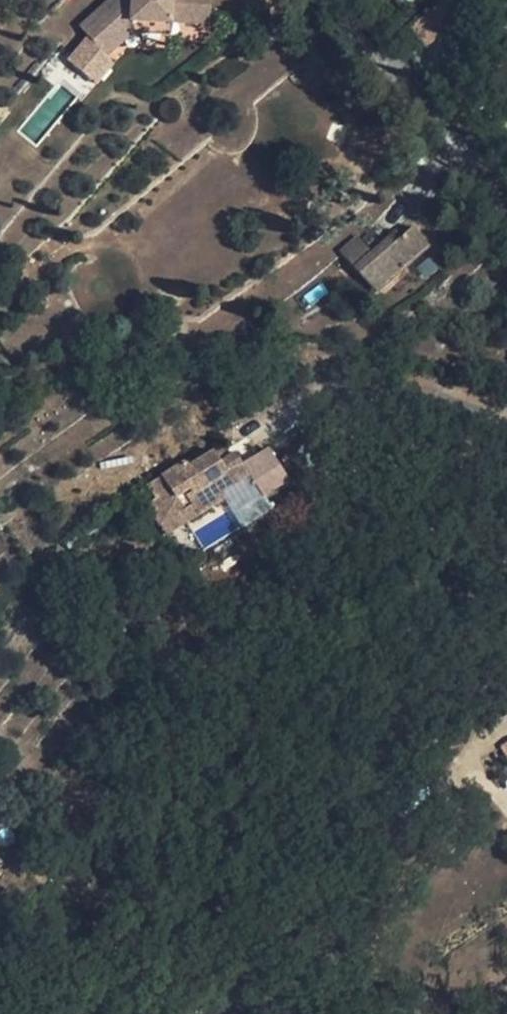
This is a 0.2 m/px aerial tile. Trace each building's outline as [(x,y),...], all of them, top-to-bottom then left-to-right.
[(69,27),(88,50),(104,37),(110,45),(120,37),(159,42),(161,33),(178,35),(181,7),(170,6),(171,0),(102,0),(69,27)] [(170,6),(181,7),(204,9),(205,0),(171,0),(170,6)] [(452,0),(444,0),(411,30),(425,44),(462,10),(452,0)] [(204,9),(181,7),(178,35),(200,38),(204,9)] [(104,37),(88,50),(94,57),(110,45),(104,37)] [(429,246),(413,227),(395,243),(390,237),(356,269),(376,292),(429,246)] [(222,462),(215,452),(191,465),(189,461),(186,461),(149,485),(157,497),(149,503),(161,526),(193,505),(198,514),(226,496),(222,491),(250,473),(246,468),(238,455),(235,453),(233,454),(222,462)] [(246,468),(250,473),(253,479),(263,497),(290,481),(272,452),(246,468)] [(253,479),(250,473),(222,491),(226,496),(253,479)] [(198,514),(193,505),(161,526),(166,534),(198,514)]
